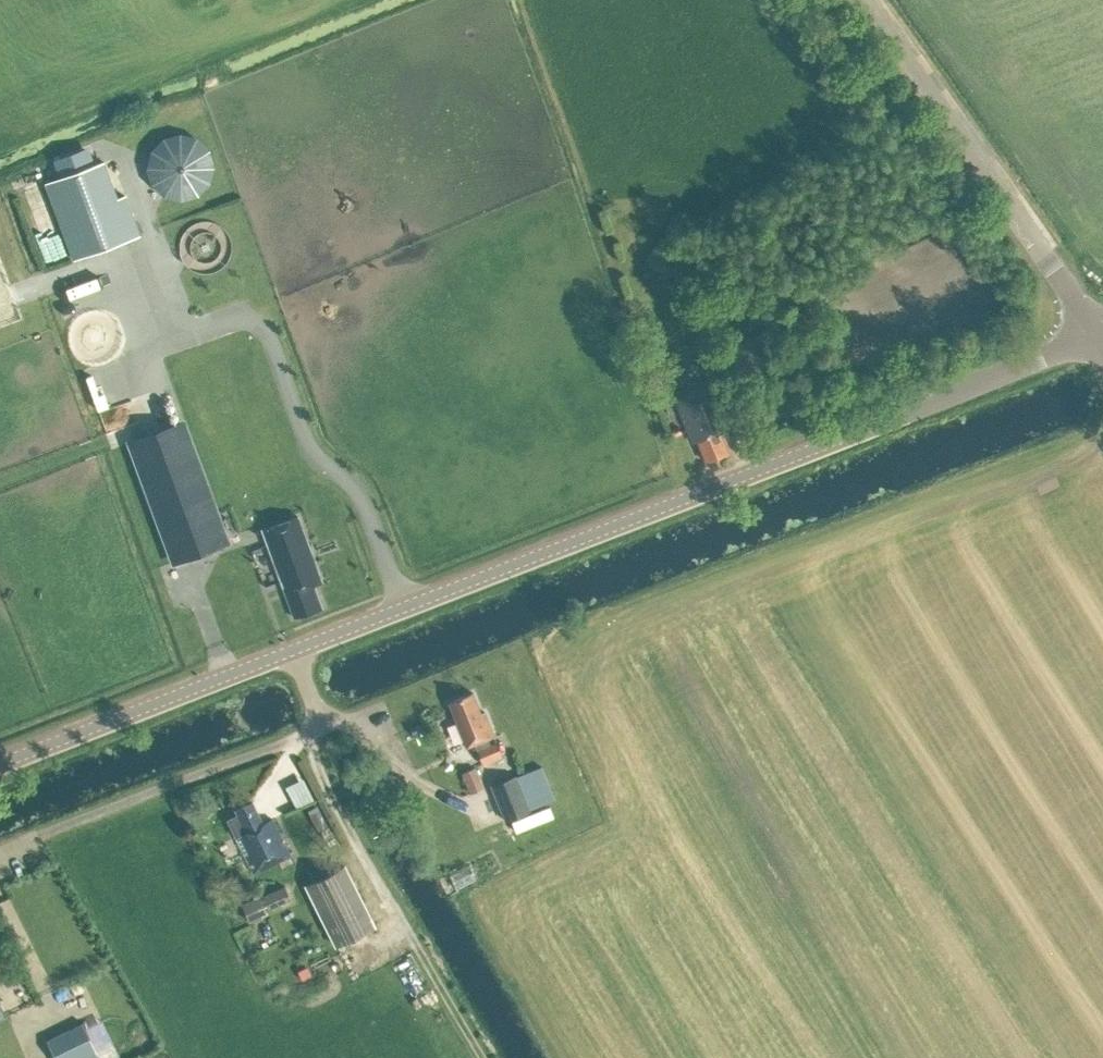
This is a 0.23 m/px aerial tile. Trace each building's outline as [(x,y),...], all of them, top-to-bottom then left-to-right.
[(149,145),(168,200),(225,181),(206,126),(149,145)] [(44,182),(73,259),(124,240),(96,163),(44,182)] [(741,383),(774,371),(757,334),(725,346),(741,383)] [(718,430),(733,424),(713,379),(673,396),(692,441),(696,439),(705,460),(728,451),(718,430)] [(186,420),(129,440),(171,562),(229,541),(186,420)] [(321,577),(298,515),(261,528),(284,591),(293,616),(322,606),(313,581),(321,577)] [(448,701),(466,746),(474,743),(483,763),(503,755),(497,741),(490,744),(488,737),(494,735),(484,711),(481,712),(472,692),(448,701)] [(464,795),(485,786),(476,765),(462,771),(464,775),(456,778),(464,795)] [(511,817),(536,807),(521,771),(496,780),(511,817)] [(300,803),(319,795),(310,774),(290,782),(300,803)] [(254,872),(290,854),(272,818),(263,823),(252,801),(235,809),(238,814),(228,819),(254,872)] [(344,866),(305,886),(334,944),(373,925),(344,866)] [(285,885),(256,898),(258,901),(248,905),(253,915),(291,898),(285,885)] [(47,1039),(56,1057),(81,1057),(96,1051),(82,1022),(47,1039)]
